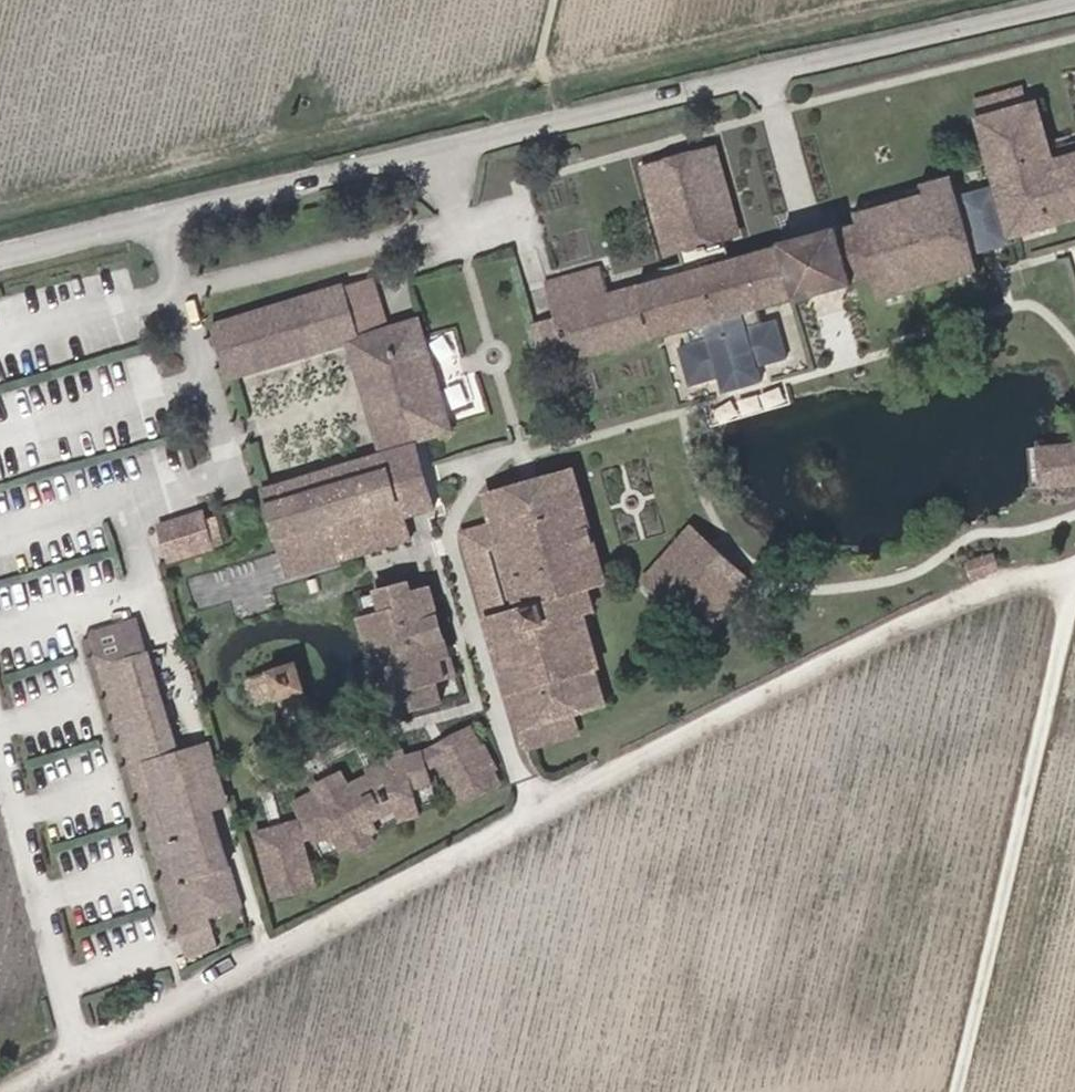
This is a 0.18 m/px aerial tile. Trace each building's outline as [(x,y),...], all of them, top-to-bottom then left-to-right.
[(961,103),(965,120),(1015,107),(1011,90),(961,103)] [(540,319),(551,361),(674,329),(678,344),(666,347),(675,385),(707,377),(710,393),(745,384),(743,367),(773,360),(764,321),(748,326),(744,308),(861,278),(866,300),(893,292),(891,283),(934,271),(937,281),(966,274),(962,254),(998,245),(997,238),(1041,226),(1040,216),(1074,206),(1074,151),(1056,156),(1054,147),(1028,155),(1015,107),(965,120),(982,188),(946,196),(941,179),(910,186),(913,196),(843,213),(846,224),(810,232),(812,242),(785,247),(782,239),(768,243),(769,247),(716,259),(712,239),(691,163),(648,174),(668,251),(674,274),(661,277),(660,270),(644,273),(646,281),(594,294),(587,268),(531,283),(540,319)] [(1054,147),(1056,156),(1074,151),(1074,141),(1054,147)] [(655,253),(668,251),(648,174),(691,163),(712,239),(721,236),(699,150),(633,166),(655,253)] [(1040,216),(1041,226),(1074,216),(1074,206),(1040,216)] [(322,297),(199,334),(213,380),(335,345),(370,455),(247,493),(274,578),(394,541),(387,518),(420,509),(401,446),(434,436),(402,327),(371,336),(347,257),(313,268),(322,297)] [(893,292),(937,281),(934,271),(891,283),(893,292)] [(532,366),(551,361),(540,319),(521,323),(532,366)] [(773,407),(769,388),(692,406),(695,425),(707,422),(773,407)] [(1035,487),(1074,485),(1074,482),(1073,450),(1073,446),(1034,447),(1035,487)] [(1035,487),(1034,447),(1025,448),(1026,487),(1035,487)] [(455,535),(478,615),(485,613),(465,539),(494,531),(489,506),(557,488),(570,532),(577,531),(561,475),(478,499),(485,527),(455,535)] [(585,658),(578,659),(571,661),(566,643),(573,641),(577,640),(571,615),(580,614),(574,592),(586,589),(575,547),(581,545),(577,531),(570,532),(557,488),(489,506),(494,531),(465,539),(485,613),(478,615),(515,748),(548,737),(543,714),(544,714),(560,711),(561,711),(559,701),(577,697),(583,696),(578,674),(582,673),(582,672),(587,670),(585,658)] [(155,521),(169,561),(227,541),(213,501),(155,521)] [(739,581),(722,566),(716,573),(689,552),(696,544),(680,530),(631,582),(690,633),(739,581)] [(722,566),(696,544),(689,552),(716,573),(722,566)] [(593,588),(581,545),(575,547),(586,589),(593,588)] [(365,597),(397,588),(393,574),(361,583),(365,597)] [(369,612),(344,619),(350,642),(356,640),(361,660),(372,656),(377,672),(365,675),(360,677),(367,700),(373,698),(392,693),(397,711),(428,703),(423,685),(442,680),(418,592),(399,598),(397,588),(365,597),(369,612)] [(134,656),(125,623),(78,637),(87,670),(134,656)] [(578,659),(573,641),(566,643),(571,661),(578,659)] [(218,881),(204,885),(165,756),(134,656),(87,670),(166,937),(201,926),(199,917),(227,909),(218,881)] [(377,672),(372,656),(361,660),(365,675),(377,672)] [(238,691),(243,708),(264,701),(290,693),(282,666),(235,681),(238,691)] [(592,701),(582,673),(578,674),(583,696),(577,697),(559,701),(561,711),(592,701)] [(264,701),(266,708),(292,699),(290,693),(264,701)] [(378,716),(397,711),(392,693),(373,698),(378,716)] [(566,731),(561,711),(560,711),(544,714),(543,714),(548,737),(566,731)] [(442,794),(483,772),(469,745),(466,747),(456,729),(430,743),(433,749),(421,756),(425,764),(442,794)] [(425,764),(421,756),(433,749),(430,743),(410,753),(415,769),(425,764)] [(198,811),(215,806),(196,747),(165,756),(204,885),(218,881),(198,811)] [(377,794),(388,828),(411,821),(402,795),(421,789),(415,769),(410,753),(391,760),(388,753),(366,760),(377,794)] [(368,797),(377,794),(366,760),(353,773),(355,778),(357,777),(368,797)] [(279,807),(299,845),(316,836),(325,853),(332,850),(336,857),(361,843),(358,836),(365,833),(356,816),(373,806),(368,797),(357,777),(355,778),(326,793),(303,805),(301,801),(307,798),(304,793),(303,794),(279,807)] [(319,780),(301,790),(303,794),(304,793),(307,798),(301,801),(303,805),(326,793),(319,780)] [(283,826),(244,837),(246,842),(285,831),(283,826)] [(246,842),(244,842),(260,900),(276,896),(274,888),(281,886),(275,867),(294,862),(285,831),(246,842)] [(188,955),(223,944),(216,923),(182,934),(188,955)]
